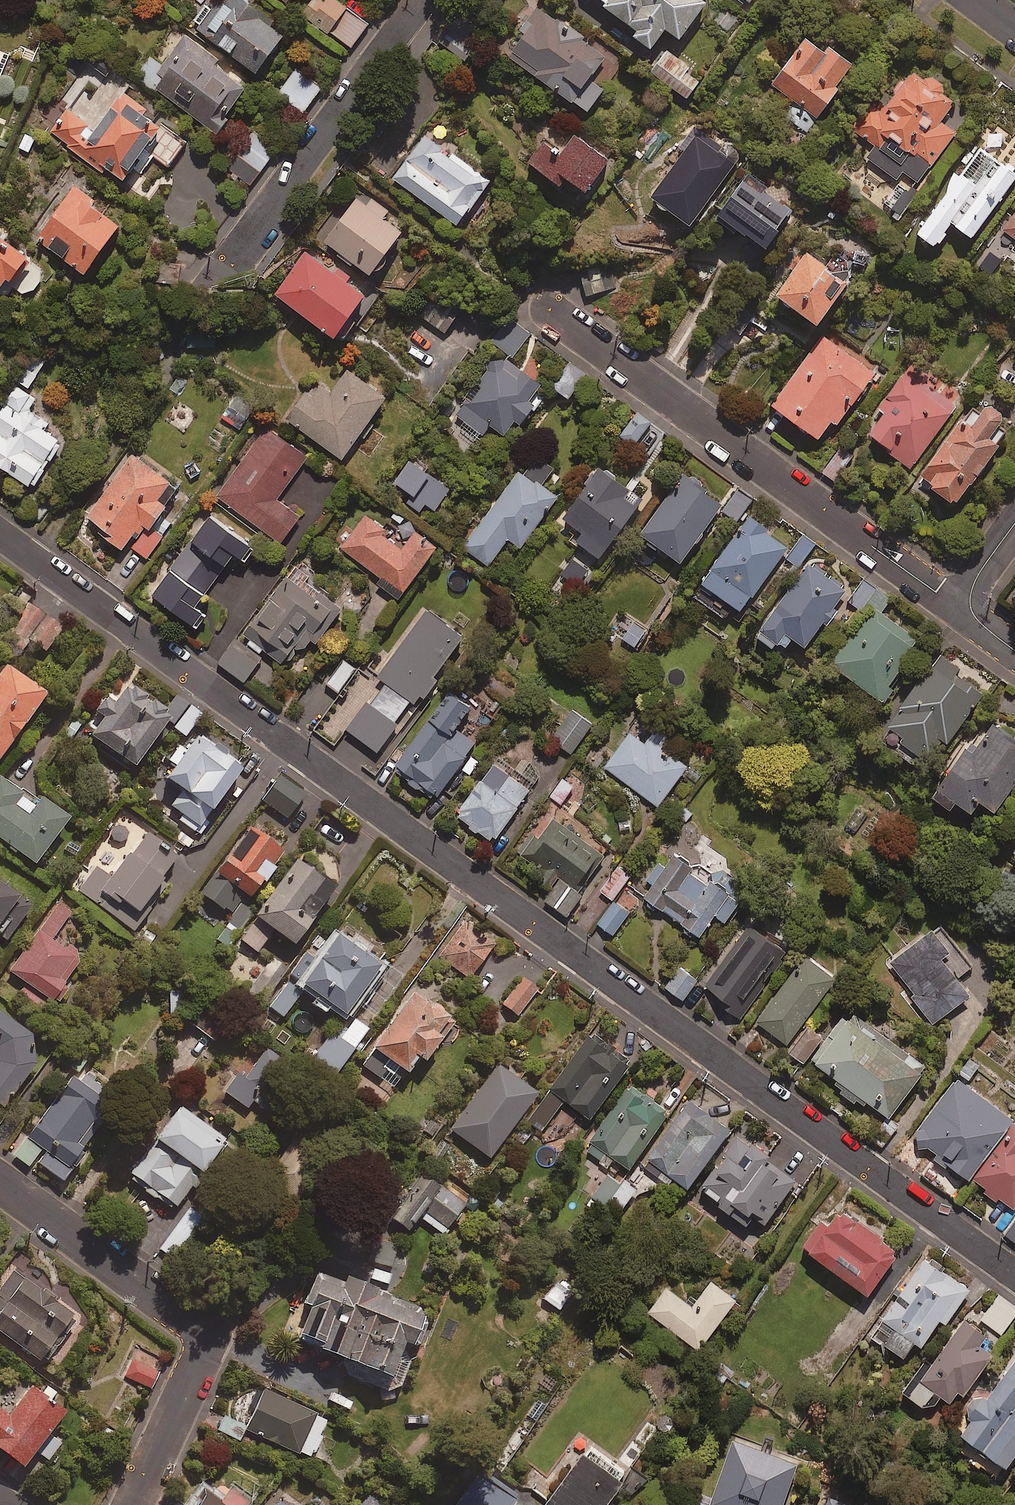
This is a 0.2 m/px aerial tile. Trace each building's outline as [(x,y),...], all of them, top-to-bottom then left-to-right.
[(248,0),(219,0),(198,30),(261,74),(287,37),(267,22),(271,16),(248,0)] [(303,10),(352,49),(370,26),(338,0),(311,0),(303,10)] [(610,4),(608,6),(641,32),(638,37),(655,50),(671,30),(684,40),(712,5),(706,0),(605,0),(610,4)] [(608,58),(539,8),(522,33),(526,36),(511,57),(589,113),(607,89),(593,79),(608,58)] [(222,61),(184,34),(163,64),(152,57),(138,77),(220,135),(231,120),(227,118),(248,89),(218,67),(222,61)] [(828,53),(812,40),(776,85),(799,103),(789,117),(810,134),(844,91),(840,88),(857,66),(833,47),(828,53)] [(689,100),(702,83),(689,73),(692,69),(669,51),(653,72),(689,100)] [(100,55),(92,65),(107,77),(115,67),(100,55)] [(322,89),(297,70),(279,93),(305,113),(322,89)] [(935,77),(926,81),(913,71),(883,113),(874,107),(857,131),(882,149),(873,162),(899,181),(906,172),(921,183),(957,134),(942,123),(957,103),(943,93),(944,84),(935,77)] [(112,111),(86,91),(52,133),(103,173),(107,167),(125,182),(148,152),(168,168),(186,144),(124,96),(112,111)] [(279,149),(255,131),(226,167),(250,186),(279,149)] [(493,182),(426,134),(394,179),(461,227),(493,182)] [(737,162),(697,136),(679,163),(672,159),(660,177),(665,180),(652,200),(694,227),(737,162)] [(613,162),(578,137),(564,157),(544,143),(531,163),(565,187),(571,179),(590,193),(613,162)] [(977,145),(947,185),(951,188),(919,233),(940,248),(956,225),(977,239),(1014,186),(1014,173),(977,145)] [(797,211),(747,179),(721,220),(739,233),(741,229),(772,250),(797,211)] [(895,182),(882,201),(907,217),(919,198),(895,182)] [(100,205),(76,187),(38,239),(88,276),(123,228),(97,209),(100,205)] [(326,244),(340,253),(337,257),(354,269),(357,265),(374,278),(405,234),(387,221),(392,212),(363,192),(326,244)] [(984,257),(999,268),(1014,246),(1014,216),(984,257)] [(0,236),(0,288),(7,293),(32,258),(0,236)] [(831,268),(802,249),(790,268),(796,272),(779,297),(824,327),(860,272),(838,258),(831,268)] [(343,276),(307,251),(276,295),(340,340),(373,291),(346,272),(343,276)] [(614,288),(607,264),(582,272),(589,296),(614,288)] [(457,319),(431,300),(420,316),(446,334),(457,319)] [(531,334),(508,318),(491,341),(514,358),(531,334)] [(876,376),(823,338),(774,406),(822,440),(835,422),(840,426),(876,376)] [(15,378),(29,388),(53,353),(39,343),(15,378)] [(456,415),(498,448),(518,423),(525,429),(552,394),(497,351),(463,394),(469,398),(456,415)] [(570,401),(587,375),(567,363),(551,388),(570,401)] [(929,378),(912,366),(881,409),(887,414),(870,437),(914,468),(958,407),(925,384),(929,378)] [(389,400),(349,371),(333,393),(317,381),(289,420),(344,461),(389,400)] [(14,385),(1,405),(5,407),(0,415),(0,467),(31,487),(60,442),(45,431),(49,424),(29,411),(37,399),(14,385)] [(1005,446),(1002,444),(1014,426),(1014,422),(984,398),(923,477),(938,488),(935,491),(958,508),(1005,446)] [(655,424),(638,411),(620,435),(637,448),(655,424)] [(309,458),(267,428),(217,497),(283,544),(302,518),(278,501),(309,458)] [(852,458),(840,450),(823,473),(835,481),(852,458)] [(556,469),(539,456),(526,475),(521,471),(464,547),(489,567),(509,539),(522,549),(560,498),(543,486),(556,469)] [(164,538),(153,530),(169,508),(161,503),(172,487),(131,457),(88,518),(108,532),(105,537),(125,552),(129,546),(149,559),(164,538)] [(396,483),(412,495),(406,504),(423,515),(428,506),(436,511),(451,489),(410,462),(396,483)] [(645,501),(602,471),(567,521),(586,535),(579,544),(604,561),(645,501)] [(659,553),(661,549),(684,565),(725,506),(684,477),(640,540),(659,553)] [(753,502),(739,492),(725,512),(740,521),(753,502)] [(385,530),(366,516),(342,549),(405,594),(438,549),(415,533),(402,551),(381,536),(385,530)] [(193,543),(225,568),(236,554),(246,562),(254,550),(211,518),(193,543)] [(790,549),(751,520),(704,585),(744,613),(790,549)] [(816,547),(804,538),(788,558),(800,568),(816,547)] [(172,571),(205,595),(225,568),(193,543),(172,571)] [(759,638),(777,651),(782,643),(789,648),(795,640),(808,649),(826,625),(831,628),(842,612),(838,608),(849,592),(811,565),(759,638)] [(205,595),(172,571),(153,596),(197,628),(206,616),(196,608),(205,595)] [(343,611),(292,573),(245,637),(284,665),(298,647),(310,656),(343,611)] [(892,601),(867,582),(851,604),(869,617),(834,665),(884,701),(926,643),(884,613),(892,601)] [(63,629),(33,609),(17,632),(46,653),(63,629)] [(467,641),(430,613),(381,678),(389,684),(376,702),(372,700),(349,731),(379,754),(400,727),(396,724),(414,700),(422,706),(440,682),(438,680),(467,641)] [(262,660),(236,641),(220,664),(245,683),(262,660)] [(938,653),(887,726),(909,742),(904,748),(931,767),(947,743),(951,746),(989,693),(959,673),(962,669),(938,653)] [(357,670),(345,661),(327,684),(340,693),(357,670)] [(6,669),(0,676),(0,764),(47,699),(6,669)] [(136,771),(169,726),(188,740),(204,718),(176,697),(165,712),(130,686),(114,709),(107,704),(98,716),(105,721),(92,738),(136,771)] [(476,710),(455,693),(395,769),(437,801),(479,747),(459,731),(476,710)] [(594,726),(575,711),(553,740),(573,755),(594,726)] [(676,743),(643,718),(606,767),(659,808),(690,768),(669,752),(676,743)] [(995,725),(980,749),(974,745),(938,801),(955,813),(960,805),(976,816),(984,804),(998,813),(1014,788),(1014,738),(995,725)] [(216,750),(198,737),(166,782),(181,793),(166,815),(197,837),(242,774),(214,753),(216,750)] [(533,792),(496,765),(457,816),(494,843),(533,792)] [(305,796),(280,778),(263,802),(288,820),(305,796)] [(0,779),(0,840),(35,868),(71,823),(26,788),(21,795),(0,779)] [(563,779),(550,797),(563,806),(576,788),(563,779)] [(580,892),(606,855),(556,820),(530,857),(561,879),(545,902),(570,919),(585,896),(580,892)] [(111,878),(94,865),(76,888),(135,934),(144,923),(138,918),(164,885),(160,882),(180,857),(147,831),(111,878)] [(272,869),(282,856),(251,831),(201,895),(243,927),(258,907),(251,901),(264,886),(266,888),(278,873),(272,869)] [(728,924),(740,907),(729,899),(738,886),(717,872),(714,875),(681,851),(667,870),(660,865),(639,894),(702,939),(717,917),(728,924)] [(335,891),(296,865),(243,944),(258,954),(273,933),(296,949),(335,891)] [(631,877),(619,868),(601,891),(613,901),(631,877)] [(0,887),(0,937),(7,942),(31,910),(0,887)] [(630,915),(615,904),(599,925),(614,936),(630,915)] [(66,986),(82,964),(52,942),(71,916),(58,906),(10,973),(58,1008),(71,989),(66,986)] [(719,998),(716,1003),(743,1022),(791,956),(749,925),(704,987),(719,998)] [(959,950),(943,927),(890,964),(933,1025),(971,999),(944,961),(959,950)] [(494,951),(468,929),(443,957),(469,980),(494,951)] [(381,972),(339,941),(322,964),(306,952),(288,977),(346,1020),(381,972)] [(838,982),(809,959),(759,1023),(788,1046),(838,982)] [(698,981),(680,969),(667,989),(685,1001),(698,981)] [(537,992),(523,981),(503,1007),(517,1018),(537,992)] [(301,994),(288,984),(269,1009),(283,1019),(301,994)] [(185,992),(170,992),(170,1019),(185,1019),(185,992)] [(450,1022),(414,996),(364,1068),(398,1092),(419,1061),(427,1067),(443,1044),(437,1040),(450,1022)] [(227,1023),(202,1006),(189,1024),(214,1041),(227,1023)] [(4,1110),(40,1062),(26,1052),(35,1040),(0,1014),(0,1108),(4,1110)] [(877,1021),(873,1026),(858,1015),(852,1022),(844,1017),(812,1060),(843,1083),(837,1092),(863,1111),(869,1103),(893,1121),(931,1070),(892,1040),(896,1035),(877,1021)] [(369,1031),(354,1021),(343,1036),(334,1030),(311,1064),(334,1080),(369,1031)] [(825,1039),(810,1029),(793,1054),(807,1064),(825,1039)] [(635,1063),(593,1034),(532,1120),(546,1129),(566,1101),(594,1121),(635,1063)] [(295,1069),(267,1050),(248,1080),(239,1074),(225,1096),(248,1111),(253,1103),(267,1112),(295,1069)] [(538,1097),(500,1068),(451,1131),(490,1161),(538,1097)] [(119,1106),(79,1074),(14,1157),(33,1171),(38,1165),(63,1185),(84,1158),(80,1155),(119,1106)] [(960,1080),(914,1139),(924,1146),(909,1165),(923,1176),(935,1161),(968,1186),(1014,1126),(1014,1123),(960,1080)] [(615,1160),(634,1172),(674,1113),(631,1084),(584,1154),(608,1170),(615,1160)] [(733,1132),(691,1102),(650,1161),(691,1191),(733,1132)] [(128,1179),(174,1213),(191,1190),(194,1192),(228,1146),(179,1110),(128,1179)] [(1001,1201),(1014,1212),(1014,1133),(977,1182),(987,1190),(984,1194),(998,1205),(1001,1201)] [(740,1137),(703,1191),(722,1204),(720,1207),(749,1227),(754,1220),(766,1228),(796,1185),(767,1164),(771,1158),(740,1137)] [(383,1215),(410,1237),(424,1220),(447,1238),(470,1209),(420,1169),(383,1215)] [(637,1193),(610,1175),(593,1200),(620,1218),(637,1193)] [(207,1216),(193,1206),(159,1251),(174,1262),(207,1216)] [(902,1255),(843,1213),(832,1229),(824,1223),(805,1250),(871,1297),(902,1255)] [(1007,1236),(1014,1242),(1014,1226),(1007,1236)] [(971,1292),(925,1261),(872,1339),(906,1362),(918,1345),(924,1349),(943,1322),(948,1326),(971,1292)] [(295,1342),(320,1351),(318,1358),(350,1369),(346,1379),(401,1399),(433,1313),(320,1273),(295,1342)] [(48,1356),(54,1360),(81,1324),(13,1274),(0,1292),(0,1334),(42,1365),(48,1356)] [(571,1295),(554,1283),(542,1300),(559,1312),(571,1295)] [(738,1302),(713,1283),(694,1309),(668,1289),(650,1314),(701,1352),(738,1302)] [(988,1338),(965,1322),(936,1365),(929,1360),(905,1394),(934,1414),(944,1399),(953,1405),(960,1394),(967,1398),(994,1358),(981,1349),(988,1338)] [(159,1374),(132,1360),(124,1376),(151,1389),(159,1374)] [(991,1402),(980,1394),(954,1431),(1010,1471),(1014,1465),(1014,1368),(991,1402)] [(37,1456),(48,1465),(64,1445),(53,1436),(67,1419),(30,1390),(7,1418),(0,1412),(0,1453),(24,1472),(37,1456)] [(329,1422),(265,1393),(247,1432),(312,1461),(329,1422)] [(247,1427),(225,1416),(217,1431),(240,1442),(247,1427)] [(802,1466),(734,1443),(713,1504),(790,1504),(802,1466)] [(593,1449),(552,1504),(613,1504),(627,1486),(620,1480),(625,1473),(593,1449)] [(481,1481),(462,1504),(510,1504),(481,1481)] [(221,1504),(253,1504),(254,1504),(232,1489),(221,1504)] [(832,1497),(829,1504),(853,1504),(832,1497)]
